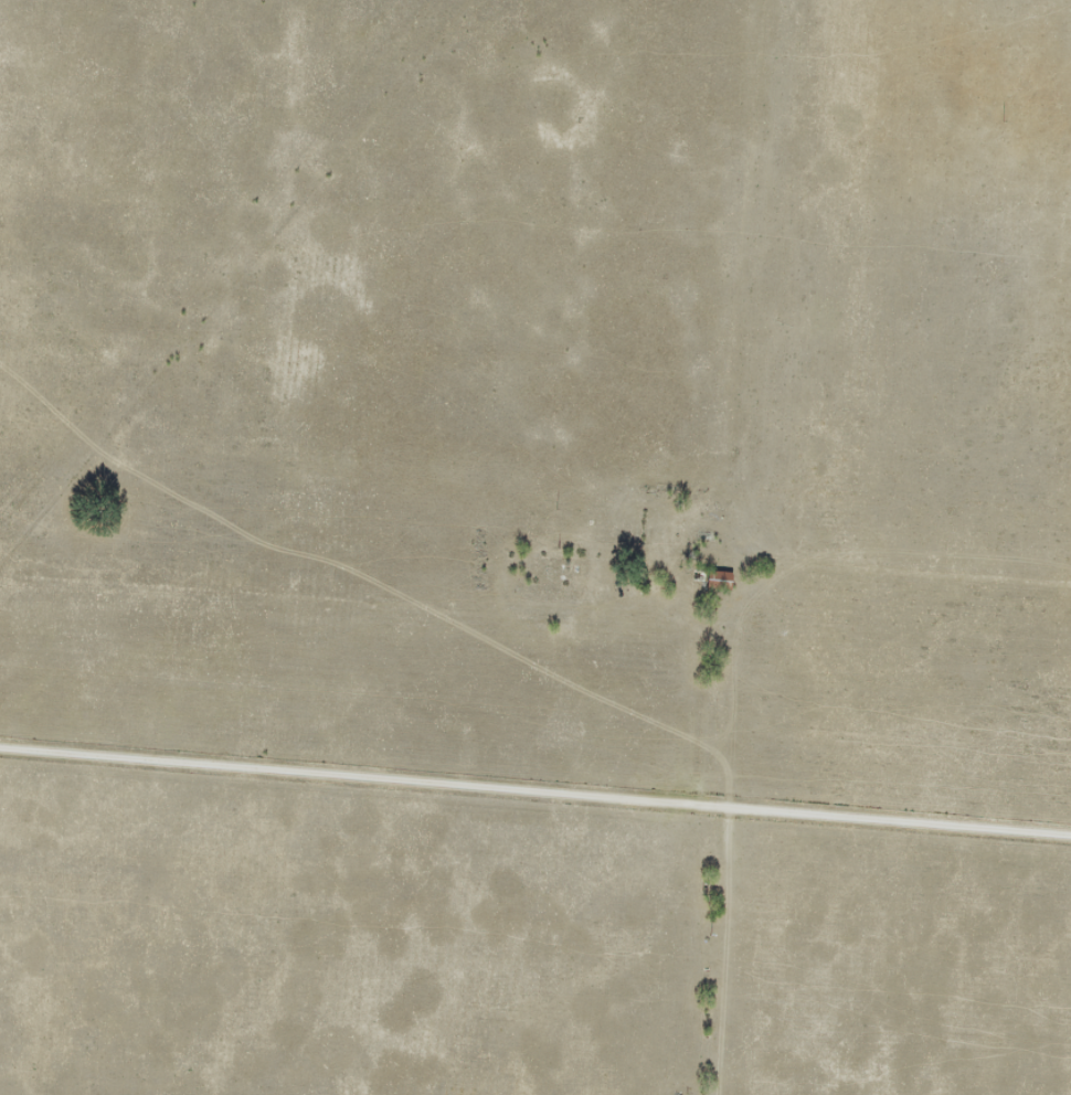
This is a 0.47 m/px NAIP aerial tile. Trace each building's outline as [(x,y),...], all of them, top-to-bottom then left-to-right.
[(706,589),(732,590),(733,572),(706,571),(706,589)]
